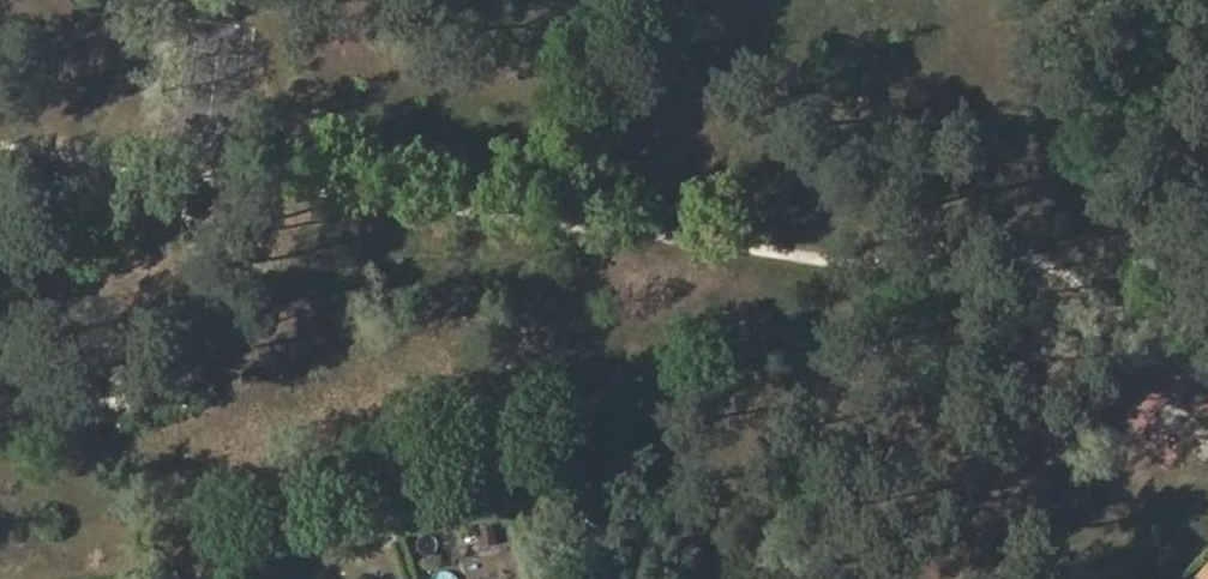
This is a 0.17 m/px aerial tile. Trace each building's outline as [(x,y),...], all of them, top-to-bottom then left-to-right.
[(35,528),(50,526),(48,511),(33,513),(35,528)] [(305,567),(293,570),(296,578),(309,578),(305,567)] [(1198,578),(1207,578),(1207,568),(1198,578)]
